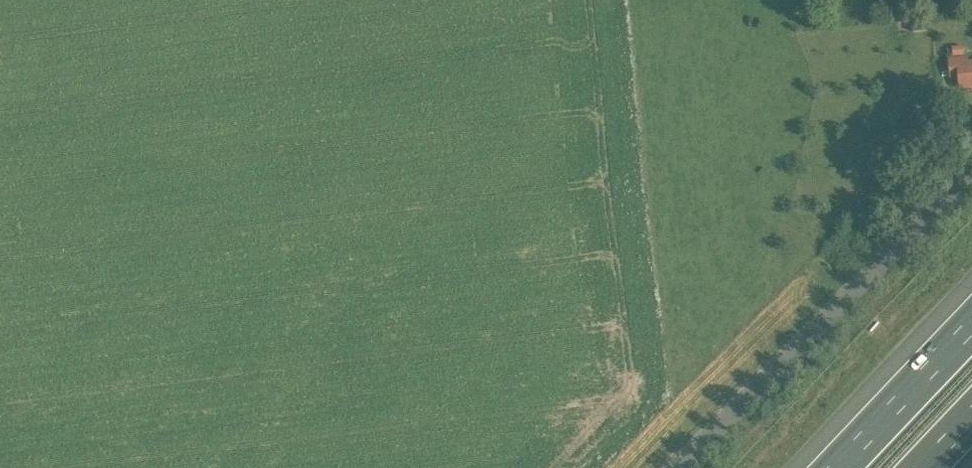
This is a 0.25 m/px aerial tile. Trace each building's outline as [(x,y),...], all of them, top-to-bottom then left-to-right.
[(911,23),(912,32),(927,30),(926,22),(911,23)] [(963,45),(953,46),(954,56),(964,55),(963,45)] [(949,77),(958,77),(958,88),(971,87),(971,91),(971,60),(963,60),(963,58),(949,59),(949,77)]
